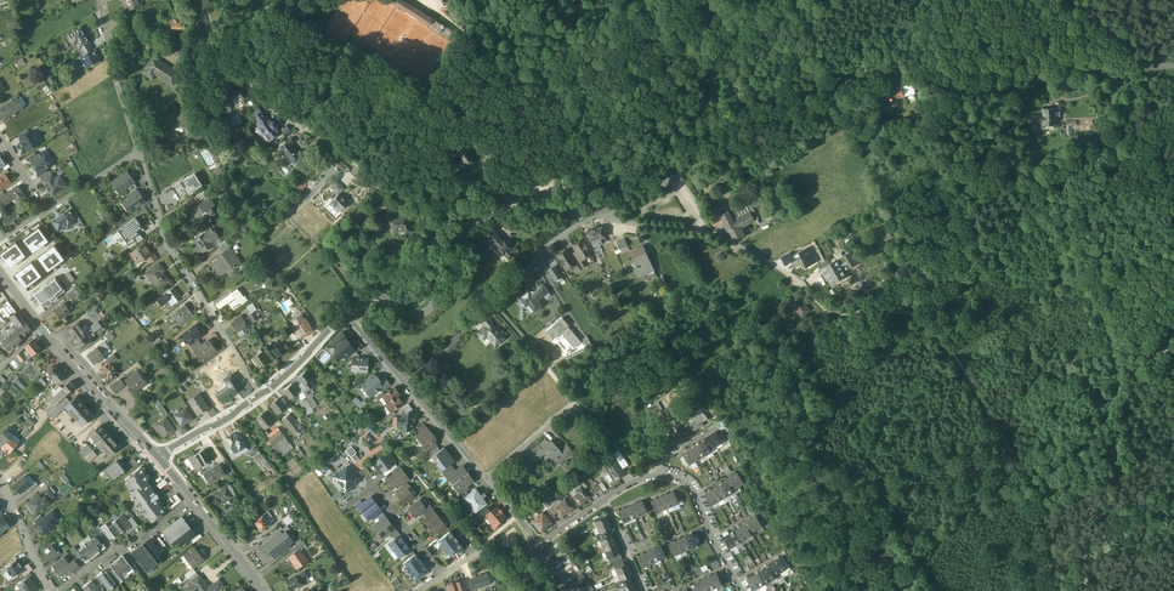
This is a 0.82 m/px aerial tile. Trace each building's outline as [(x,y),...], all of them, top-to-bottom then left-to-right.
[(125,8),(129,7),(130,9),(136,7),(135,5),(141,3),(140,0),(123,0),(125,8)] [(392,0),(420,18),(419,20),(429,26),(433,19),(402,0),(393,0),(392,0)] [(176,18),(175,19),(174,19),(169,21),(173,32),(181,30),(179,22),(178,19),(177,19),(177,18),(176,18)] [(90,42),(81,27),(68,35),(70,37),(70,38),(70,39),(71,39),(72,41),(75,40),(80,48),(90,42)] [(90,42),(80,48),(84,54),(93,49),(90,42)] [(184,51),(177,46),(173,53),(179,57),(184,51)] [(94,49),(80,57),(83,61),(84,60),(87,64),(88,66),(93,63),(99,60),(96,56),(97,55),(94,49)] [(179,74),(153,56),(151,59),(149,58),(147,61),(149,62),(146,67),(146,68),(143,72),(147,75),(149,72),(154,75),(156,72),(167,80),(166,81),(172,85),(179,74)] [(914,82),(901,86),(901,87),(902,87),(904,95),(905,95),(916,92),(914,82)] [(901,86),(896,87),(895,84),(887,85),(890,99),(904,95),(902,87),(901,87),(901,86)] [(250,98),(238,85),(223,97),(228,103),(229,102),(238,94),(245,102),(250,98)] [(916,92),(905,95),(907,102),(918,100),(916,92)] [(221,99),(221,100),(223,114),(230,113),(229,102),(228,103),(223,97),(222,98),(221,98),(221,99)] [(13,101),(1,109),(6,117),(9,115),(23,107),(18,99),(18,98),(13,101)] [(264,115),(258,108),(256,109),(251,113),(258,121),(264,115)] [(1043,109),(1043,115),(1034,115),(1034,122),(1044,122),(1044,125),(1055,124),(1055,111),(1055,108),(1043,109)] [(268,117),(267,118),(264,115),(258,121),(260,124),(257,126),(258,127),(263,133),(275,123),(274,121),(272,121),(271,121),(268,117)] [(1076,120),(1067,120),(1067,125),(1067,135),(1071,135),(1071,125),(1077,124),(1076,120)] [(275,123),(263,133),(269,139),(269,140),(279,131),(276,127),(277,126),(277,125),(275,123)] [(291,131),(286,125),(281,129),(286,135),(291,131)] [(28,129),(18,135),(20,138),(30,132),(28,129)] [(20,138),(28,150),(29,149),(32,150),(37,146),(38,144),(40,143),(38,139),(37,138),(37,136),(36,135),(34,134),(32,130),(30,132),(20,138)] [(178,130),(177,137),(183,138),(185,132),(178,130)] [(461,140),(448,153),(453,157),(458,152),(460,153),(461,152),(462,151),(460,149),(465,144),(461,140)] [(290,145),(287,141),(280,147),(281,148),(276,153),(280,157),(285,153),(294,163),(301,157),(290,145)] [(321,151),(315,155),(320,161),(326,156),(321,151)] [(471,159),(472,157),(471,154),(470,152),(468,151),(465,151),(463,151),(462,151),(461,152),(459,154),(459,157),(459,159),(461,161),(463,163),(465,163),(468,163),(469,162),(470,161),(471,159)] [(35,152),(26,158),(28,161),(30,160),(30,159),(37,155),(35,152)] [(37,155),(30,159),(30,160),(34,166),(47,158),(42,152),(37,155)] [(47,158),(34,166),(38,172),(39,173),(45,169),(51,165),(47,158)] [(214,168),(217,175),(223,172),(220,165),(214,168)] [(45,169),(39,173),(38,172),(36,174),(39,177),(40,177),(47,172),(45,169)] [(47,172),(40,177),(42,180),(52,174),(49,170),(47,172)] [(134,182),(126,172),(113,182),(120,192),(128,186),(134,182)] [(195,172),(173,185),(180,197),(202,184),(195,172)] [(52,174),(42,180),(52,196),(67,186),(62,178),(57,182),(52,174)] [(0,178),(0,190),(11,182),(5,175),(2,177),(0,178)] [(300,190),(307,184),(302,180),(296,186),(300,190)] [(134,182),(128,186),(132,191),(136,188),(136,189),(138,187),(134,182)] [(344,188),(337,182),(331,187),(338,193),(344,188)] [(750,185),(754,192),(760,189),(757,182),(750,185)] [(0,198),(0,199),(4,205),(15,198),(18,201),(16,202),(17,203),(21,201),(21,200),(25,197),(22,192),(22,193),(18,187),(5,195),(0,198)] [(132,196),(123,202),(130,212),(145,201),(138,191),(132,196)] [(348,203),(338,193),(330,202),(334,206),(335,204),(341,210),(348,203)] [(210,197),(198,203),(199,204),(192,208),(194,212),(195,212),(197,216),(202,213),(204,216),(208,213),(209,215),(214,212),(211,207),(212,206),(210,203),(213,201),(210,197)] [(752,211),(746,199),(727,209),(729,212),(721,216),(725,225),(727,228),(733,238),(738,236),(739,238),(745,235),(744,232),(742,228),(746,226),(759,219),(754,210),(752,211)] [(341,210),(335,204),(334,206),(332,207),(338,213),(339,211),(340,211),(341,210)] [(68,210),(52,221),(58,230),(66,226),(67,228),(76,222),(75,220),(70,212),(71,212),(70,211),(69,211),(68,210)] [(16,211),(3,220),(2,220),(7,227),(11,224),(10,223),(11,222),(12,223),(13,223),(14,222),(14,221),(14,220),(15,220),(16,221),(20,218),(21,218),(19,215),(19,214),(18,214),(16,211)] [(405,216),(390,221),(393,231),(403,228),(405,233),(410,231),(405,216)] [(79,217),(75,220),(76,222),(80,229),(84,226),(79,217)] [(142,226),(135,217),(118,230),(129,245),(134,240),(132,237),(138,233),(137,231),(142,226)] [(215,227),(211,220),(202,225),(206,232),(194,239),(202,252),(212,246),(210,242),(219,237),(213,228),(215,227)] [(28,234),(22,238),(32,252),(48,240),(38,226),(33,230),(34,232),(29,236),(28,234)] [(601,226),(594,228),(597,238),(601,237),(604,236),(601,226)] [(594,228),(587,230),(590,239),(593,239),(597,238),(594,228)] [(511,248),(501,238),(500,240),(493,232),(488,237),(508,258),(514,253),(517,252),(515,246),(511,248)] [(138,233),(132,237),(134,240),(137,244),(143,239),(138,233)] [(625,237),(617,240),(621,248),(629,245),(625,237)] [(590,253),(581,239),(572,245),(576,252),(580,258),(582,258),(590,253)] [(0,252),(0,254),(9,266),(25,255),(15,241),(10,245),(11,247),(6,250),(5,249),(0,252)] [(226,241),(218,246),(223,252),(229,248),(230,247),(226,241)] [(146,249),(142,244),(131,253),(135,258),(137,258),(138,260),(143,257),(144,258),(146,256),(151,253),(148,248),(146,249)] [(44,252),(37,257),(48,272),(54,268),(53,266),(58,262),(59,264),(65,259),(54,245),(48,250),(45,253),(44,252)] [(648,255),(644,245),(631,251),(642,275),(655,269),(649,254),(648,255)] [(792,255),(790,256),(792,260),(796,267),(805,263),(807,267),(817,262),(814,257),(809,246),(792,255)] [(238,257),(230,247),(229,248),(223,252),(224,254),(213,262),(215,265),(214,266),(218,271),(221,268),(224,272),(229,268),(231,269),(240,262),(237,258),(238,257)] [(570,256),(566,249),(556,255),(565,268),(573,263),(574,262),(570,256)] [(110,251),(106,254),(109,259),(114,256),(110,251)] [(721,251),(717,257),(723,260),(726,255),(721,251)] [(153,252),(152,253),(151,253),(146,256),(151,263),(158,258),(153,252)] [(582,258),(580,258),(576,252),(573,254),(582,267),(586,264),(582,258)] [(790,252),(781,257),(785,264),(792,260),(790,256),(792,255),(790,252)] [(858,264),(851,252),(844,256),(849,264),(851,268),(858,264)] [(582,267),(573,254),(570,256),(574,262),(573,263),(577,270),(582,267)] [(844,256),(839,259),(840,260),(839,261),(843,267),(849,264),(844,256)] [(553,257),(547,261),(552,267),(557,263),(553,257)] [(839,261),(838,259),(830,264),(824,267),(825,268),(827,273),(824,274),(827,280),(831,278),(832,278),(835,283),(844,278),(842,273),(845,272),(843,267),(839,261)] [(828,260),(821,264),(823,269),(825,268),(824,267),(830,264),(828,260)] [(21,269),(15,274),(25,288),(31,284),(30,283),(35,279),(36,280),(42,276),(31,262),(25,266),(26,267),(22,270),(21,269)] [(164,270),(159,263),(157,265),(157,264),(146,273),(158,289),(169,281),(162,271),(164,270)] [(563,279),(555,266),(548,270),(556,283),(563,279)] [(70,271),(66,273),(71,281),(75,279),(70,271)] [(65,290),(55,276),(33,293),(43,307),(51,300),(52,302),(58,297),(57,295),(65,290)] [(543,285),(537,290),(543,296),(548,292),(543,285)] [(173,287),(167,292),(168,292),(157,300),(161,305),(172,297),(176,302),(181,298),(173,287)] [(237,288),(225,297),(229,302),(234,309),(246,300),(237,288)] [(537,290),(532,294),(528,290),(519,298),(524,303),(526,301),(535,312),(542,306),(538,301),(543,296),(537,290)] [(76,294),(73,291),(66,295),(69,299),(76,294)] [(219,309),(229,302),(225,297),(222,299),(225,303),(218,308),(219,309)] [(810,310),(798,297),(788,306),(792,311),(796,307),(804,316),(810,310)] [(289,306),(294,302),(290,298),(285,301),(289,306)] [(222,299),(215,304),(218,308),(225,303),(222,299)] [(0,306),(7,316),(16,310),(9,300),(0,306)] [(64,303),(56,309),(62,318),(70,311),(64,303)] [(249,312),(256,309),(254,303),(247,305),(249,312)] [(185,304),(171,314),(178,324),(192,314),(185,304)] [(101,318),(93,306),(86,311),(95,323),(101,318)] [(299,309),(293,313),(296,317),(300,315),(300,314),(301,313),(299,309)] [(26,322),(18,311),(14,315),(10,317),(16,324),(14,326),(13,325),(7,330),(10,334),(25,322),(26,322)] [(254,311),(248,315),(253,322),(258,318),(254,311)] [(301,313),(300,314),(300,315),(296,317),(290,321),(296,330),(300,337),(312,330),(304,316),(304,315),(303,313),(301,313)] [(491,321),(485,314),(480,319),(486,326),(490,322),(491,321)] [(248,325),(241,315),(234,320),(235,322),(231,324),(236,332),(248,325)] [(552,339),(560,332),(564,336),(565,335),(571,343),(570,344),(574,348),(581,341),(568,326),(568,325),(562,318),(546,331),(552,339)] [(78,321),(68,330),(75,339),(84,332),(85,331),(78,321)] [(25,322),(10,334),(4,339),(4,340),(6,343),(5,344),(6,343),(10,348),(9,349),(10,348),(11,349),(12,349),(17,345),(19,343),(17,342),(22,339),(21,337),(23,335),(24,335),(24,334),(27,331),(28,332),(29,332),(28,331),(31,329),(25,322)] [(490,322),(486,326),(477,333),(482,340),(487,336),(495,346),(504,338),(490,322)] [(95,323),(89,328),(93,333),(99,328),(95,323)] [(195,325),(183,334),(190,344),(195,340),(196,340),(202,335),(195,325)] [(3,333),(0,336),(4,339),(10,334),(7,330),(5,328),(2,331),(3,333)] [(110,331),(105,335),(110,341),(115,337),(110,331)] [(84,332),(75,339),(81,346),(85,343),(86,344),(91,341),(84,332)] [(342,332),(332,340),(332,346),(336,346),(336,347),(335,347),(335,354),(336,355),(342,356),(342,353),(345,353),(346,354),(347,353),(347,352),(352,347),(351,347),(347,342),(345,342),(344,343),(343,341),(344,339),(344,338),(346,337),(342,332)] [(590,344),(586,337),(582,339),(587,345),(590,344)] [(359,339),(353,342),(356,348),(362,345),(359,339)] [(33,340),(25,346),(31,353),(33,355),(41,348),(33,340)] [(190,344),(189,344),(192,348),(198,343),(196,340),(195,340),(190,344)] [(200,346),(194,351),(202,361),(216,350),(208,340),(200,346)] [(104,341),(97,347),(102,353),(109,347),(104,341)] [(279,342),(271,348),(278,357),(286,351),(279,342)] [(97,347),(87,354),(94,364),(105,356),(102,353),(97,347)] [(352,347),(347,352),(347,353),(346,354),(348,357),(356,352),(352,347)] [(330,355),(322,348),(316,355),(324,362),(330,355)] [(28,360),(20,351),(17,355),(23,362),(24,363),(28,360)] [(262,351),(252,359),(256,365),(258,364),(260,366),(268,361),(267,360),(263,353),(262,351)] [(359,356),(356,352),(348,358),(350,361),(352,361),(353,359),(355,357),(359,358),(359,356)] [(114,353),(105,360),(108,364),(110,362),(112,364),(118,359),(114,353)] [(23,362),(17,355),(10,362),(16,369),(23,362)] [(359,358),(355,357),(353,359),(352,361),(352,364),(357,364),(357,365),(358,365),(357,370),(363,371),(363,370),(367,370),(367,365),(367,364),(367,360),(365,359),(363,359),(363,358),(359,358)] [(108,364),(101,369),(106,376),(111,376),(115,374),(116,369),(112,364),(110,362),(108,364)] [(56,366),(48,372),(50,375),(53,378),(60,371),(56,366)] [(60,371),(53,378),(57,382),(57,383),(65,376),(60,371)] [(311,379),(306,371),(298,377),(306,387),(308,389),(311,387),(312,386),(308,382),(311,379)] [(136,372),(126,379),(126,380),(128,384),(130,384),(132,386),(131,388),(134,391),(135,391),(145,384),(145,383),(142,380),(142,379),(140,376),(139,376),(136,372)] [(228,385),(216,393),(222,402),(238,391),(236,388),(240,385),(232,374),(224,380),(228,385)] [(377,381),(376,380),(376,376),(372,376),(368,378),(368,379),(365,382),(363,384),(363,385),(366,390),(370,390),(371,390),(372,392),(375,393),(380,389),(383,387),(380,383),(378,380),(377,381)] [(386,378),(380,383),(383,387),(380,389),(382,391),(391,385),(386,378)] [(120,379),(112,385),(112,387),(116,392),(117,392),(119,390),(119,389),(122,388),(123,388),(125,386),(125,385),(121,379),(120,379)] [(70,381),(62,388),(67,394),(68,394),(67,393),(75,387),(70,381)] [(299,392),(292,384),(284,390),(291,399),(297,394),(299,392)] [(308,389),(306,387),(302,390),(306,397),(310,394),(314,391),(311,387),(308,389)] [(385,395),(383,396),(388,403),(397,396),(400,394),(394,387),(385,395)] [(299,392),(297,394),(299,397),(301,400),(302,400),(306,397),(302,390),(299,392)] [(66,396),(61,391),(54,397),(56,399),(59,402),(65,396),(66,396)] [(382,391),(375,397),(378,400),(383,396),(385,395),(382,391)] [(208,408),(199,393),(189,400),(196,411),(198,414),(208,408)] [(70,402),(65,396),(55,406),(48,413),(53,418),(65,407),(66,406),(65,406),(70,402)] [(364,399),(362,401),(357,396),(353,400),(360,408),(367,402),(364,399)] [(388,403),(386,405),(391,411),(393,410),(402,403),(397,396),(388,403)] [(56,399),(54,401),(50,397),(48,399),(55,406),(59,402),(56,399)] [(76,397),(70,402),(65,406),(66,406),(65,407),(82,426),(93,416),(76,397)] [(302,400),(301,400),(300,401),(305,411),(312,407),(306,397),(302,400)] [(281,398),(272,405),(276,411),(277,409),(280,413),(287,407),(281,398)] [(650,406),(653,412),(659,408),(656,402),(650,406)] [(168,414),(161,403),(157,405),(164,416),(168,414)] [(704,414),(697,403),(688,410),(692,415),(693,416),(695,415),(697,419),(695,420),(689,424),(693,431),(704,425),(702,422),(708,419),(705,414),(704,414)] [(412,410),(408,404),(402,408),(406,414),(408,413),(411,413),(411,411),(412,410)] [(212,407),(207,410),(211,416),(216,413),(212,407)] [(185,408),(182,410),(182,409),(182,410),(175,415),(180,422),(182,425),(184,423),(186,422),(188,420),(188,421),(192,418),(185,408)] [(395,414),(393,410),(391,411),(386,415),(388,419),(395,414)] [(273,421),(266,412),(257,419),(264,428),(273,421)] [(290,413),(282,419),(289,428),(297,422),(295,420),(290,413)] [(406,414),(403,417),(398,416),(397,424),(402,424),(401,429),(407,430),(407,429),(410,429),(412,428),(413,423),(411,423),(412,420),(413,421),(413,418),(414,418),(415,414),(411,413),(408,413),(406,414)] [(35,423),(30,418),(27,421),(32,426),(35,423)] [(175,430),(166,418),(156,425),(164,437),(175,430)] [(297,422),(289,428),(295,435),(299,432),(303,429),(300,426),(299,425),(300,424),(297,419),(295,420),(297,422)] [(182,425),(180,422),(176,425),(182,434),(188,430),(184,423),(182,425)] [(101,425),(90,434),(98,444),(99,444),(109,435),(101,425)] [(0,435),(0,442),(3,445),(11,437),(13,434),(10,431),(9,431),(6,428),(0,435)] [(294,447),(278,428),(277,429),(279,431),(269,439),(282,456),(294,447)] [(427,429),(420,434),(422,437),(429,432),(427,429)] [(422,437),(422,438),(424,440),(421,443),(425,448),(434,441),(435,440),(433,437),(434,436),(430,431),(429,432),(422,437)] [(705,441),(683,454),(684,456),(688,462),(689,464),(695,461),(712,451),(711,449),(716,446),(721,443),(718,437),(715,432),(704,439),(705,441)] [(120,447),(109,434),(109,435),(99,444),(109,455),(116,449),(117,450),(120,447)] [(246,447),(239,434),(234,437),(232,434),(226,437),(231,446),(237,443),(240,449),(246,447)] [(726,443),(721,435),(718,437),(721,443),(716,446),(718,449),(723,446),(722,444),(726,443)] [(3,445),(2,447),(8,453),(17,443),(11,437),(3,445)] [(680,437),(674,441),(678,447),(684,443),(680,437)] [(546,440),(529,454),(525,456),(530,464),(535,461),(537,458),(544,452),(547,452),(551,457),(554,455),(556,457),(555,458),(556,459),(558,458),(561,461),(566,457),(559,451),(559,450),(559,449),(557,448),(556,446),(555,445),(554,443),(552,442),(552,443),(551,444),(546,440)] [(434,441),(426,448),(429,452),(437,446),(438,445),(434,441)] [(87,444),(79,451),(79,452),(84,457),(92,450),(87,444)] [(572,452),(566,445),(559,451),(566,457),(572,452)] [(350,456),(355,452),(351,446),(346,450),(350,456)] [(429,452),(428,452),(431,457),(433,455),(440,450),(437,446),(429,452)] [(304,454),(299,447),(295,450),(300,457),(304,454)] [(440,450),(433,455),(438,462),(448,454),(443,447),(440,450)] [(92,450),(84,457),(89,462),(97,455),(92,450)] [(195,455),(189,458),(192,463),(207,455),(204,450),(195,455)] [(14,451),(6,458),(10,463),(18,455),(14,451)] [(388,451),(372,462),(381,474),(383,472),(391,466),(396,463),(388,451)] [(272,468),(260,453),(254,458),(262,468),(265,466),(269,470),(272,468)] [(448,454),(438,462),(443,468),(443,469),(450,464),(454,461),(448,454)] [(207,455),(192,463),(195,468),(195,469),(201,465),(210,460),(207,455)] [(0,464),(0,468),(2,470),(10,463),(6,458),(0,464)] [(134,458),(129,462),(129,463),(130,466),(128,468),(130,471),(138,464),(134,458)] [(613,458),(603,466),(607,472),(613,481),(617,478),(624,474),(613,458)] [(118,459),(105,469),(113,479),(126,469),(118,459)] [(695,461),(689,464),(692,469),(698,466),(695,461)] [(210,469),(203,474),(209,484),(225,474),(219,464),(210,469)] [(450,464),(443,469),(443,468),(441,470),(444,474),(451,468),(453,467),(450,464)] [(203,468),(201,470),(203,474),(210,469),(208,465),(203,468)] [(393,470),(392,471),(394,474),(401,468),(399,465),(393,470)] [(356,478),(347,466),(338,474),(335,473),(334,475),(333,477),(335,479),(337,479),(344,488),(343,490),(345,491),(347,492),(349,490),(349,488),(355,483),(356,478)] [(391,466),(383,472),(385,476),(392,471),(393,470),(391,466)] [(141,467),(132,474),(134,476),(132,478),(130,476),(126,479),(128,482),(126,483),(132,492),(131,492),(133,494),(132,495),(136,502),(135,503),(138,507),(137,508),(141,514),(143,513),(146,517),(147,516),(150,520),(155,517),(156,518),(161,515),(160,514),(165,511),(159,503),(160,502),(157,498),(159,496),(156,493),(156,494),(151,487),(149,488),(146,484),(148,482),(147,480),(148,479),(143,473),(144,472),(141,467)] [(454,472),(448,476),(449,478),(452,481),(454,480),(456,482),(466,474),(466,473),(464,473),(463,471),(464,471),(464,470),(462,467),(461,467),(454,472)] [(408,477),(401,468),(394,474),(387,479),(394,488),(401,482),(408,477)] [(451,468),(444,474),(448,478),(449,478),(448,476),(454,472),(451,468)] [(613,481),(607,472),(603,474),(609,483),(613,481)] [(65,473),(61,476),(65,483),(70,480),(65,473)] [(727,482),(705,495),(711,505),(718,501),(720,505),(726,502),(723,498),(734,492),(733,490),(743,484),(737,473),(725,480),(727,482)] [(466,474),(456,482),(458,485),(457,486),(460,490),(466,486),(472,481),(470,477),(469,477),(468,478),(466,476),(467,475),(466,474)] [(31,484),(25,476),(14,485),(20,493),(27,488),(31,484)] [(408,477),(401,482),(403,485),(406,483),(410,480),(408,477)] [(613,481),(609,483),(612,487),(619,482),(617,478),(613,481)] [(587,487),(582,480),(578,483),(581,486),(584,490),(587,487)] [(31,484),(27,488),(29,491),(38,484),(35,481),(31,484)] [(227,481),(220,486),(223,489),(226,487),(226,488),(230,485),(227,481)] [(604,491),(608,489),(603,481),(590,489),(592,493),(602,487),(604,491)] [(403,485),(398,489),(400,492),(407,487),(408,487),(406,483),(403,485)] [(466,486),(460,490),(458,491),(461,495),(468,489),(466,486)] [(581,486),(576,491),(578,493),(573,497),(580,505),(590,497),(584,490),(581,486)] [(223,489),(215,495),(222,504),(223,504),(228,500),(232,497),(226,488),(226,487),(223,489)] [(400,492),(397,494),(403,503),(413,496),(407,487),(400,492)] [(55,497),(48,488),(43,492),(50,501),(55,497)] [(481,494),(476,488),(464,497),(476,513),(488,503),(483,497),(484,496),(482,493),(481,494)] [(673,492),(650,503),(655,514),(678,503),(673,492)] [(45,496),(42,498),(39,494),(28,503),(30,506),(30,507),(31,509),(32,510),(33,510),(35,513),(49,502),(45,496)] [(363,503),(358,506),(359,506),(363,513),(376,503),(371,497),(363,503)] [(554,507),(557,511),(562,517),(573,508),(565,498),(554,507)] [(360,500),(353,505),(356,508),(359,506),(358,506),(363,503),(360,500)] [(424,507),(420,500),(410,508),(415,516),(422,511),(425,508),(424,507)] [(641,501),(618,511),(623,523),(646,513),(641,501)] [(376,503),(363,513),(368,519),(372,517),(380,510),(381,510),(376,503)] [(432,509),(428,503),(424,507),(425,508),(422,511),(424,515),(432,509)] [(554,507),(552,505),(548,509),(553,515),(557,511),(554,507)] [(232,506),(228,509),(227,508),(224,510),(228,516),(235,511),(232,506)] [(498,511),(495,507),(486,514),(492,521),(490,522),(492,525),(493,526),(500,521),(504,517),(501,513),(499,510),(498,511)] [(432,509),(424,515),(427,518),(435,512),(432,509)] [(553,515),(548,509),(543,514),(549,521),(555,516),(553,515)] [(43,518),(36,524),(41,530),(40,530),(43,534),(49,529),(50,530),(54,527),(53,526),(56,524),(56,522),(54,520),(52,519),(57,515),(53,510),(43,518)] [(380,510),(372,517),(374,520),(378,517),(382,513),(380,510)] [(268,511),(263,515),(267,520),(272,516),(269,512),(268,511)] [(382,513),(378,517),(381,520),(387,516),(384,512),(382,513)] [(427,518),(424,520),(429,526),(440,518),(435,512),(427,518)] [(542,513),(532,521),(539,529),(542,529),(550,522),(549,521),(543,514),(542,513)] [(128,520),(123,514),(118,517),(121,521),(122,521),(124,523),(124,524),(127,528),(131,525),(128,520)] [(290,514),(283,519),(287,525),(294,519),(290,514)] [(41,515),(33,521),(35,525),(36,524),(43,518),(41,515)] [(263,515),(254,521),(259,528),(258,529),(257,530),(257,532),(258,533),(259,534),(261,535),(263,535),(264,534),(265,533),(265,531),(265,530),(265,528),(270,524),(267,520),(263,515)] [(195,534),(182,516),(161,533),(171,547),(178,542),(181,546),(195,534)] [(381,520),(374,526),(384,538),(389,534),(396,528),(395,527),(394,527),(387,519),(387,517),(387,516),(381,520)] [(746,525),(724,538),(730,548),(736,545),(741,541),(752,535),(750,533),(763,526),(757,516),(744,523),(746,525)] [(2,531),(9,526),(3,517),(0,519),(0,532),(2,531)] [(121,521),(118,517),(112,522),(113,524),(121,533),(127,528),(124,524),(124,523),(122,521),(121,521)] [(138,525),(132,517),(128,520),(131,525),(134,528),(138,525)] [(605,517),(594,522),(596,528),(599,534),(597,534),(607,558),(618,553),(608,530),(610,529),(605,517)] [(440,518),(429,526),(435,533),(437,531),(445,525),(440,518)] [(500,521),(493,526),(492,525),(490,526),(491,527),(493,530),(494,531),(503,524),(500,521)] [(121,533),(113,524),(109,527),(106,523),(101,527),(100,527),(103,530),(109,539),(112,537),(113,539),(121,533)] [(283,529),(280,526),(274,532),(276,535),(280,531),(282,534),(285,531),(286,532),(290,529),(287,525),(283,529)] [(445,525),(437,531),(439,534),(447,528),(445,525)] [(396,528),(389,534),(391,537),(393,536),(398,532),(396,528)] [(285,531),(282,534),(280,531),(276,535),(264,544),(274,557),(290,546),(289,544),(293,541),(286,532),(285,531)] [(455,538),(450,532),(438,541),(449,557),(456,552),(461,548),(462,547),(457,541),(458,540),(455,537),(455,538)] [(691,534),(668,545),(673,556),(696,545),(691,534)] [(395,539),(389,543),(394,550),(405,542),(400,536),(400,535),(395,539)] [(91,539),(87,543),(95,553),(98,550),(98,549),(103,545),(95,536),(91,539)] [(163,546),(165,544),(159,537),(157,539),(163,546)] [(133,552),(149,573),(162,562),(157,556),(162,553),(150,538),(133,552)] [(303,540),(294,547),(297,551),(299,550),(306,545),(303,540)] [(405,542),(394,550),(400,557),(405,552),(410,549),(409,548),(405,542)] [(82,546),(78,549),(86,559),(91,555),(91,556),(95,553),(87,543),(82,546)] [(578,570),(558,543),(550,549),(570,576),(578,570)] [(57,552),(52,545),(41,552),(47,560),(49,559),(57,552)] [(63,556),(68,553),(65,549),(67,548),(65,545),(59,549),(63,556)] [(660,546),(637,557),(642,567),(665,556),(660,546)] [(204,559),(194,547),(184,555),(194,567),(204,559)] [(57,552),(49,559),(51,562),(62,554),(59,550),(57,552)] [(297,551),(290,556),(292,559),(290,560),(293,564),(296,562),(298,566),(306,561),(303,557),(304,556),(302,553),(301,554),(299,550),(297,551)] [(618,553),(607,558),(610,564),(612,563),(621,559),(618,553)] [(410,558),(403,564),(415,579),(422,574),(428,570),(423,563),(421,559),(420,559),(416,554),(410,558)] [(130,565),(123,555),(117,560),(126,572),(133,568),(130,565)] [(64,556),(53,565),(58,571),(63,568),(69,563),(64,556)] [(770,567),(747,580),(753,590),(759,587),(776,577),(778,580),(790,573),(788,571),(791,569),(784,556),(768,565),(770,567)] [(69,563),(63,568),(68,574),(79,565),(74,559),(69,563)] [(621,559),(612,563),(614,569),(623,565),(621,559)] [(18,563),(16,560),(6,567),(8,570),(7,571),(10,575),(11,574),(13,577),(21,572),(23,570),(22,568),(21,567),(22,566),(19,562),(18,563)] [(126,572),(117,560),(110,565),(118,574),(120,577),(126,572)] [(22,568),(23,570),(21,572),(24,576),(29,572),(33,570),(28,563),(28,564),(22,568)] [(614,569),(619,581),(617,582),(620,588),(621,590),(635,590),(629,577),(631,576),(626,564),(623,565),(614,569)] [(193,568),(184,574),(187,578),(187,579),(196,572),(193,568)] [(115,577),(110,570),(107,572),(113,579),(116,577),(115,577)] [(304,570),(296,575),(299,581),(307,576),(304,570)] [(106,571),(103,573),(102,571),(97,575),(103,582),(108,589),(115,583),(113,579),(107,572),(106,571)] [(196,572),(187,579),(187,578),(181,584),(183,587),(191,581),(198,575),(196,572)] [(487,573),(481,575),(485,585),(491,583),(487,573)] [(580,573),(573,579),(582,590),(594,590),(580,573)] [(692,584),(695,590),(708,590),(721,585),(716,574),(692,584)] [(103,582),(97,575),(94,577),(98,582),(100,585),(103,582)] [(191,581),(193,583),(185,589),(187,590),(217,590),(218,590),(212,584),(208,588),(206,586),(207,585),(206,584),(205,584),(203,582),(204,581),(199,575),(198,575),(191,581)] [(296,575),(288,580),(293,588),(297,586),(298,587),(302,586),(299,581),(296,575)] [(481,575),(471,578),(474,589),(485,585),(481,575)] [(19,584),(24,590),(33,590),(37,588),(29,577),(25,580),(19,584)] [(397,578),(390,582),(394,588),(401,583),(397,578)] [(219,579),(212,584),(218,590),(224,586),(219,579)] [(83,586),(86,590),(87,590),(100,590),(98,589),(95,584),(91,580),(83,586)] [(456,582),(459,590),(466,590),(464,584),(462,580),(456,582)] [(449,585),(451,588),(451,590),(459,590),(456,582),(449,585)]
